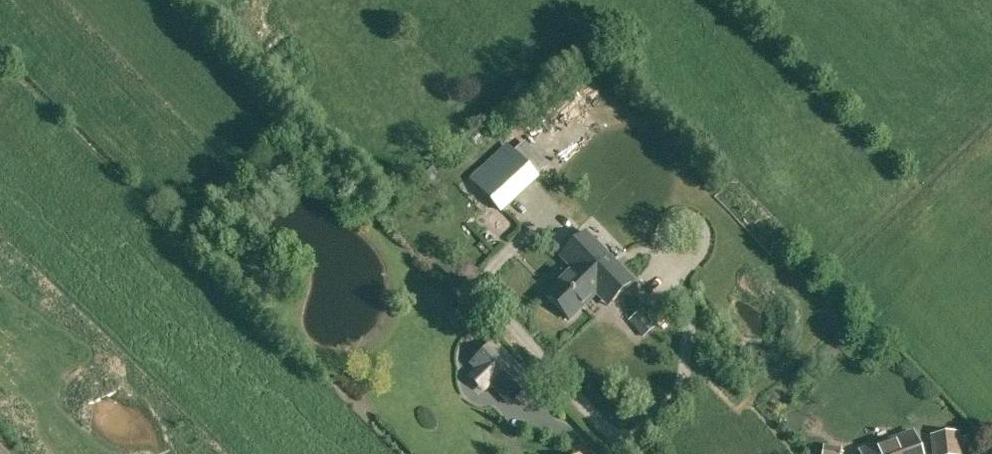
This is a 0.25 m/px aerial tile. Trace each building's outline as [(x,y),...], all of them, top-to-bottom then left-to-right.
[(537,178),(509,149),(474,181),(501,211),(537,178)] [(571,270),(545,296),(570,321),(583,309),(602,291),(613,303),(634,283),(606,255),(586,234),(565,253),(586,275),(588,276),(582,282),(581,280),(571,270)] [(651,331),(637,315),(629,321),(644,338),(651,331)] [(472,365),(509,403),(531,382),(494,343),(472,365)] [(912,433),(860,452),(860,453),(920,453),(912,433)] [(956,434),(932,436),(934,453),(958,453),(956,434)] [(824,444),(824,453),(843,453),(843,445),(824,444)]
